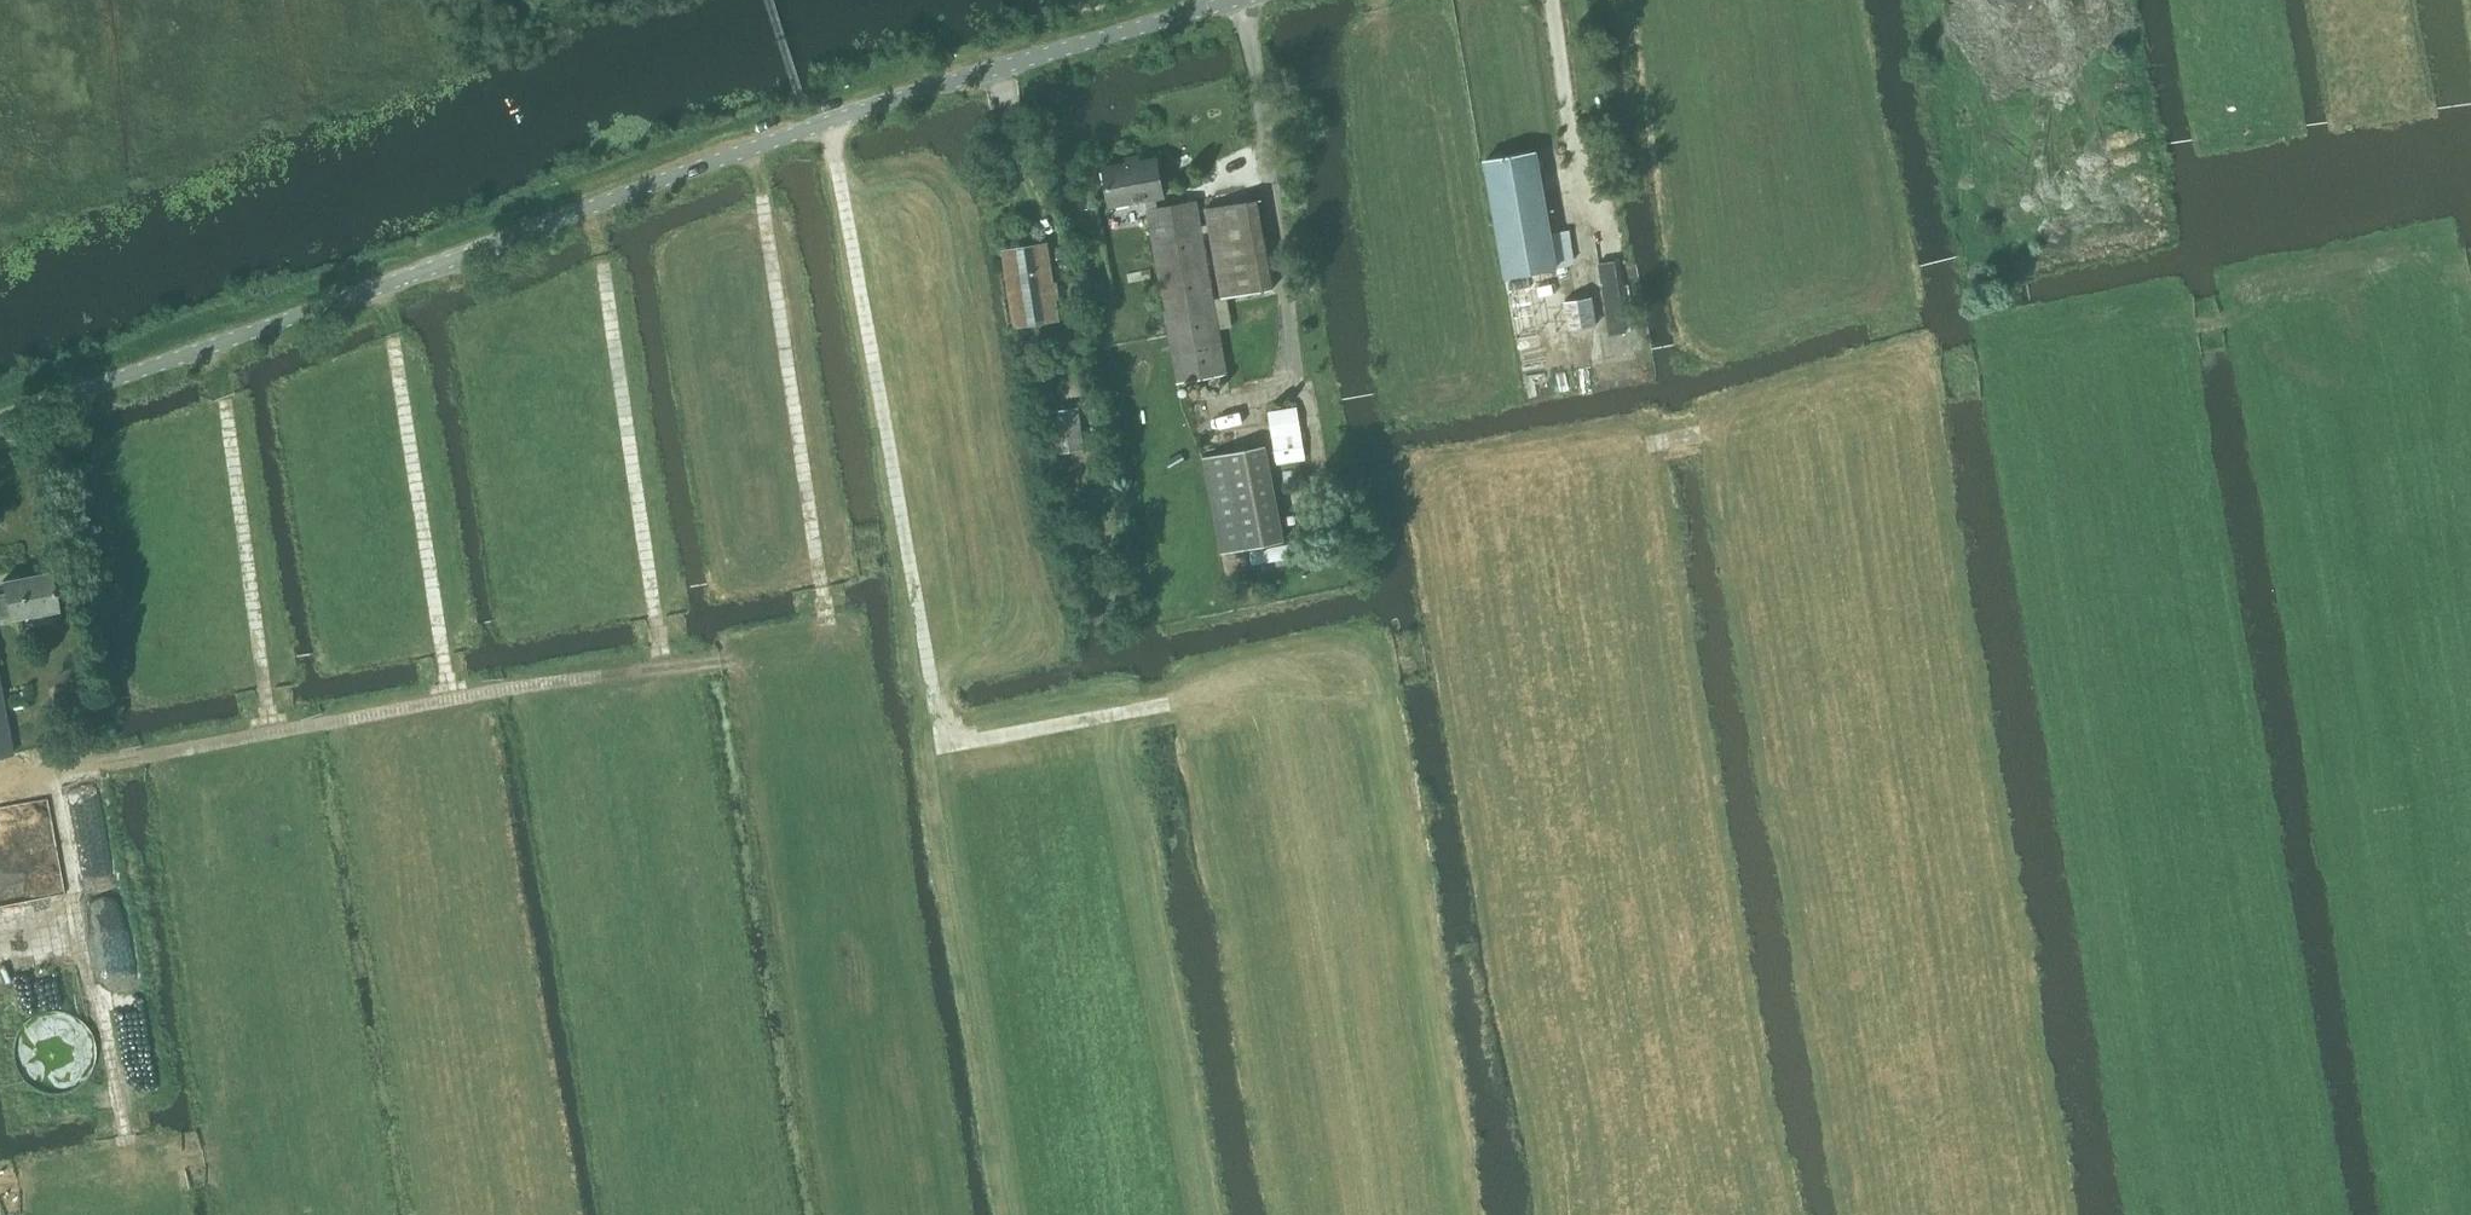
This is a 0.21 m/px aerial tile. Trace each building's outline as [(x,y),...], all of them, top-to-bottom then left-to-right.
[(1536,151),(1485,160),(1506,277),(1558,268),(1558,264),(1576,261),(1570,230),(1550,234),(1540,175),(1536,151)] [(1146,205),(1157,203),(1157,200),(1164,199),(1157,157),(1102,167),(1110,208),(1145,202),(1146,205)] [(1257,200),(1206,210),(1222,298),(1273,289),(1257,200)] [(1177,384),(1227,375),(1196,202),(1158,208),(1157,203),(1146,205),(1177,384)] [(1020,327),(1056,322),(1044,246),(1009,252),(1020,327)] [(1297,406),(1268,411),(1277,465),(1306,460),(1297,406)] [(1079,407),(1047,412),(1054,455),(1086,450),(1079,407)] [(1203,458),(1220,554),(1284,542),(1266,447),(1203,458)] [(1179,466),(1175,458),(1167,462),(1172,470),(1179,466)] [(51,572),(3,581),(5,593),(0,594),(0,619),(9,618),(9,620),(58,611),(51,572)] [(13,755),(0,686),(0,758),(13,755)]
